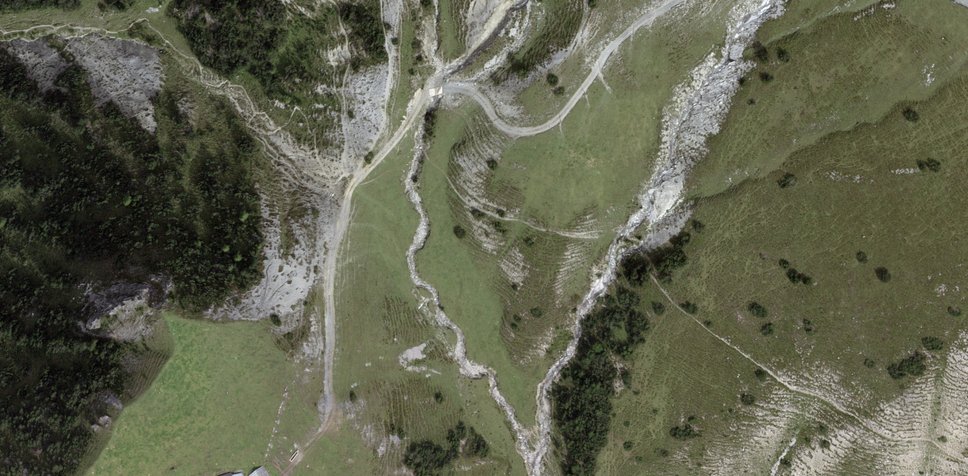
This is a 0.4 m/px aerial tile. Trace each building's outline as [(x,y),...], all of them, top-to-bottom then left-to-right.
[(253,473),(255,475),(275,475),(267,464),(253,473)]
